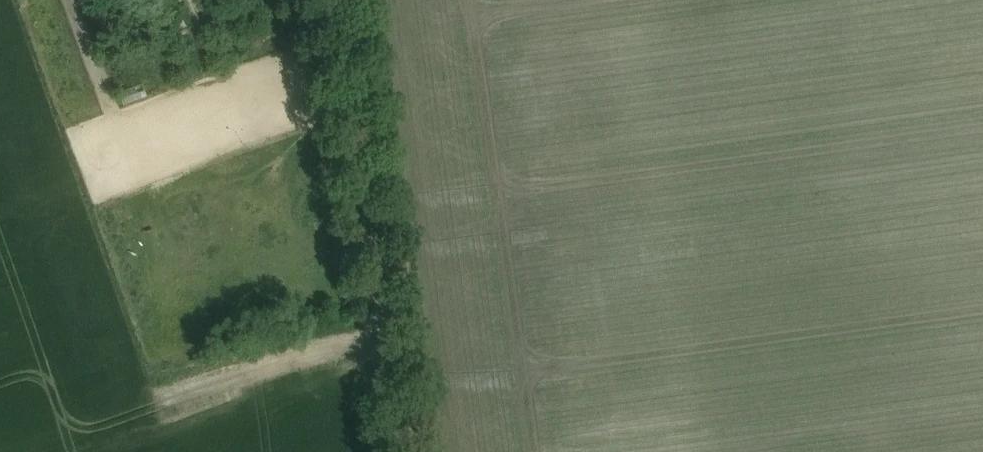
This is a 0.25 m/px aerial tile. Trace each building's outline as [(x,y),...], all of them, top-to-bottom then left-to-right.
[(123,90),(126,103),(150,97),(147,85),(123,90)]
